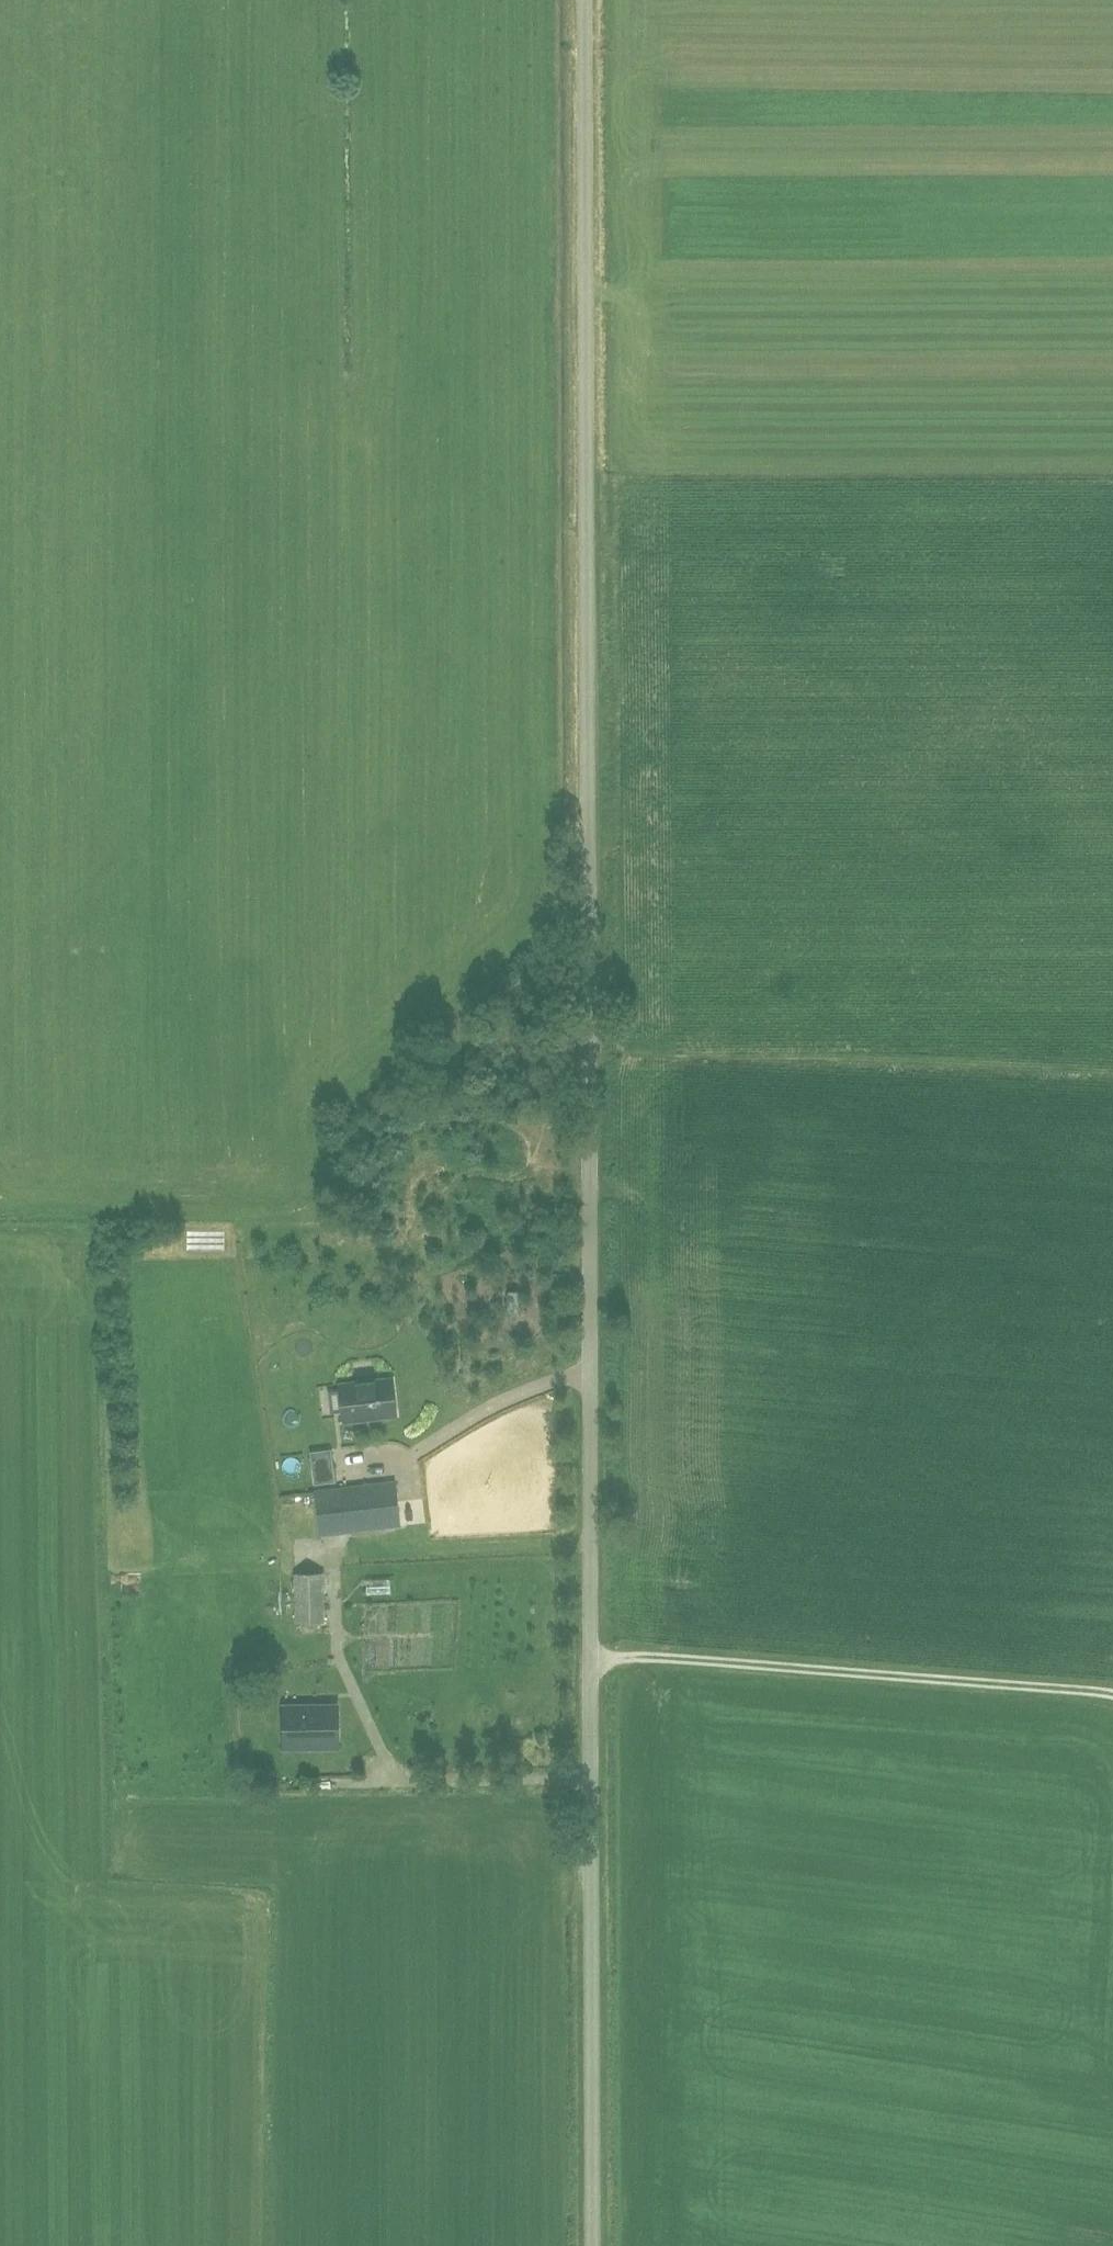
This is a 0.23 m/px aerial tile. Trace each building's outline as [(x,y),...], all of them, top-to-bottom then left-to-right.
[(396,1415),(392,1379),(340,1385),(344,1421),(396,1415)] [(394,1481),(314,1491),(320,1535),(399,1525),(394,1481)] [(296,1625),(324,1624),(323,1574),(294,1574),(296,1625)] [(283,1707),(284,1747),(339,1746),(338,1706),(283,1707)]
